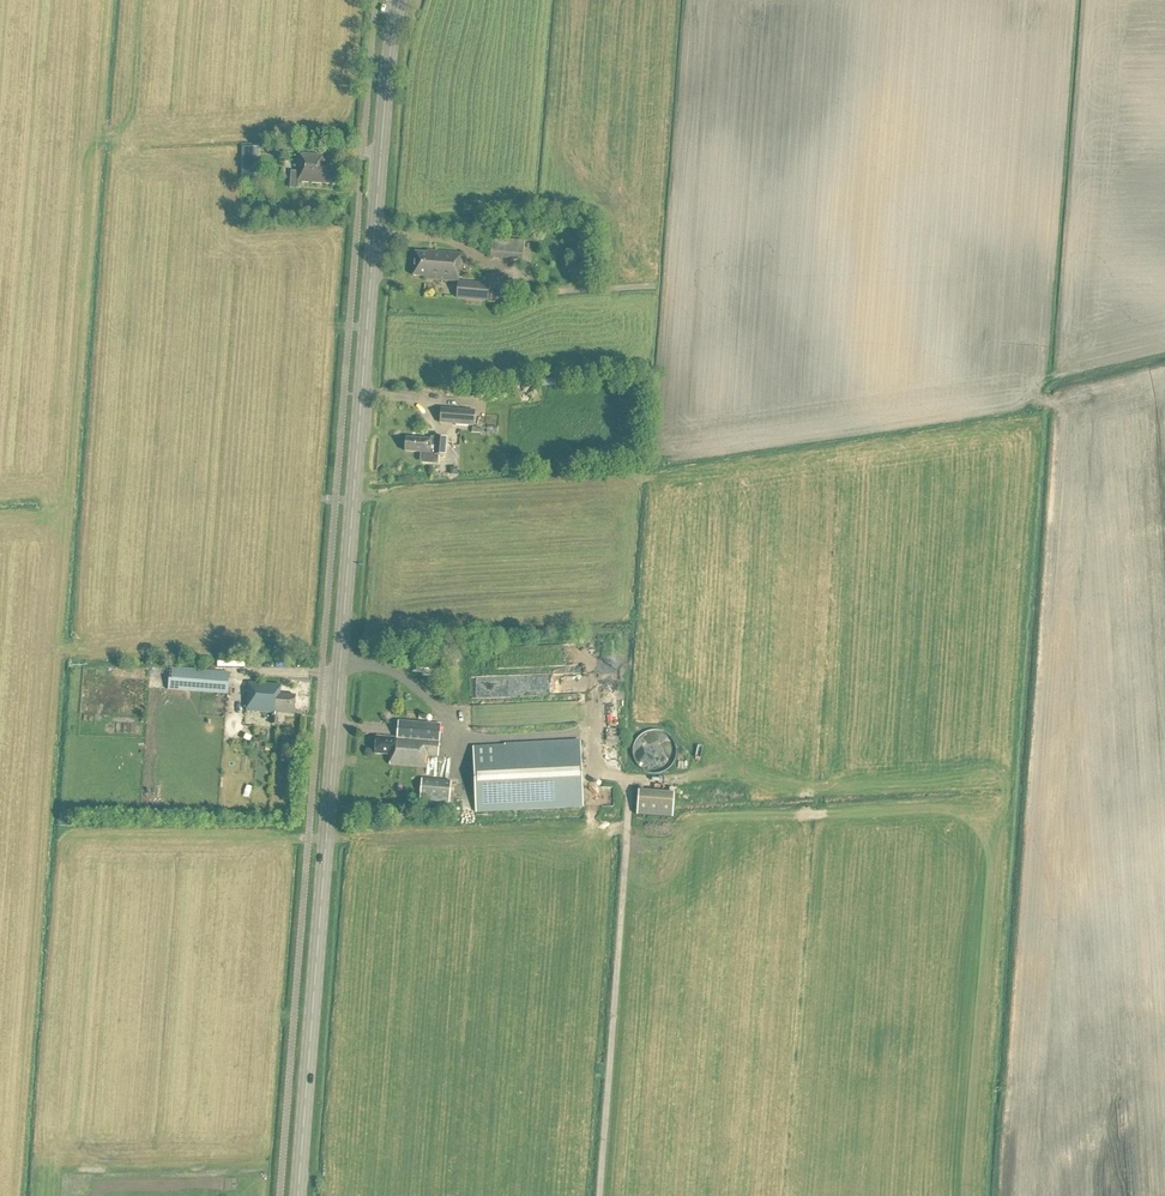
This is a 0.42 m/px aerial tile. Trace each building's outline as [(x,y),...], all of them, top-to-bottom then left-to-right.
[(300,154),(298,173),(291,173),(290,179),(298,180),(298,183),(335,185),(336,167),(322,166),(322,156),(300,154)] [(253,175),(275,177),(276,160),(255,158),(253,175)] [(522,262),(523,241),(492,239),(490,259),(522,262)] [(457,282),(459,260),(459,255),(428,252),(428,254),(415,253),(413,276),(426,278),(426,280),(458,283),(457,299),(488,302),(489,285),(457,282)] [(469,398),(481,399),(482,391),(470,390),(469,398)] [(487,406),(509,407),(509,391),(495,390),(495,397),(487,397),(487,406)] [(439,425),(473,427),(474,412),(440,409),(439,425)] [(435,439),(435,441),(406,439),(405,452),(434,454),(434,456),(445,457),(446,439),(435,439)] [(149,688),(228,695),(229,674),(150,667),(149,688)] [(280,695),(280,685),(248,683),(246,712),(272,714),(271,725),(277,725),(278,713),(294,715),(295,696),(280,695)] [(390,756),(389,765),(426,768),(427,756),(438,757),(441,725),(398,722),(397,739),(376,737),(375,754),(390,756)] [(250,739),(257,740),(259,725),(252,725),(250,739)] [(583,806),(580,743),(473,748),(476,812),(583,806)] [(450,799),(451,782),(421,780),(420,796),(450,799)] [(674,794),(638,792),(637,816),(672,818),(674,794)]
